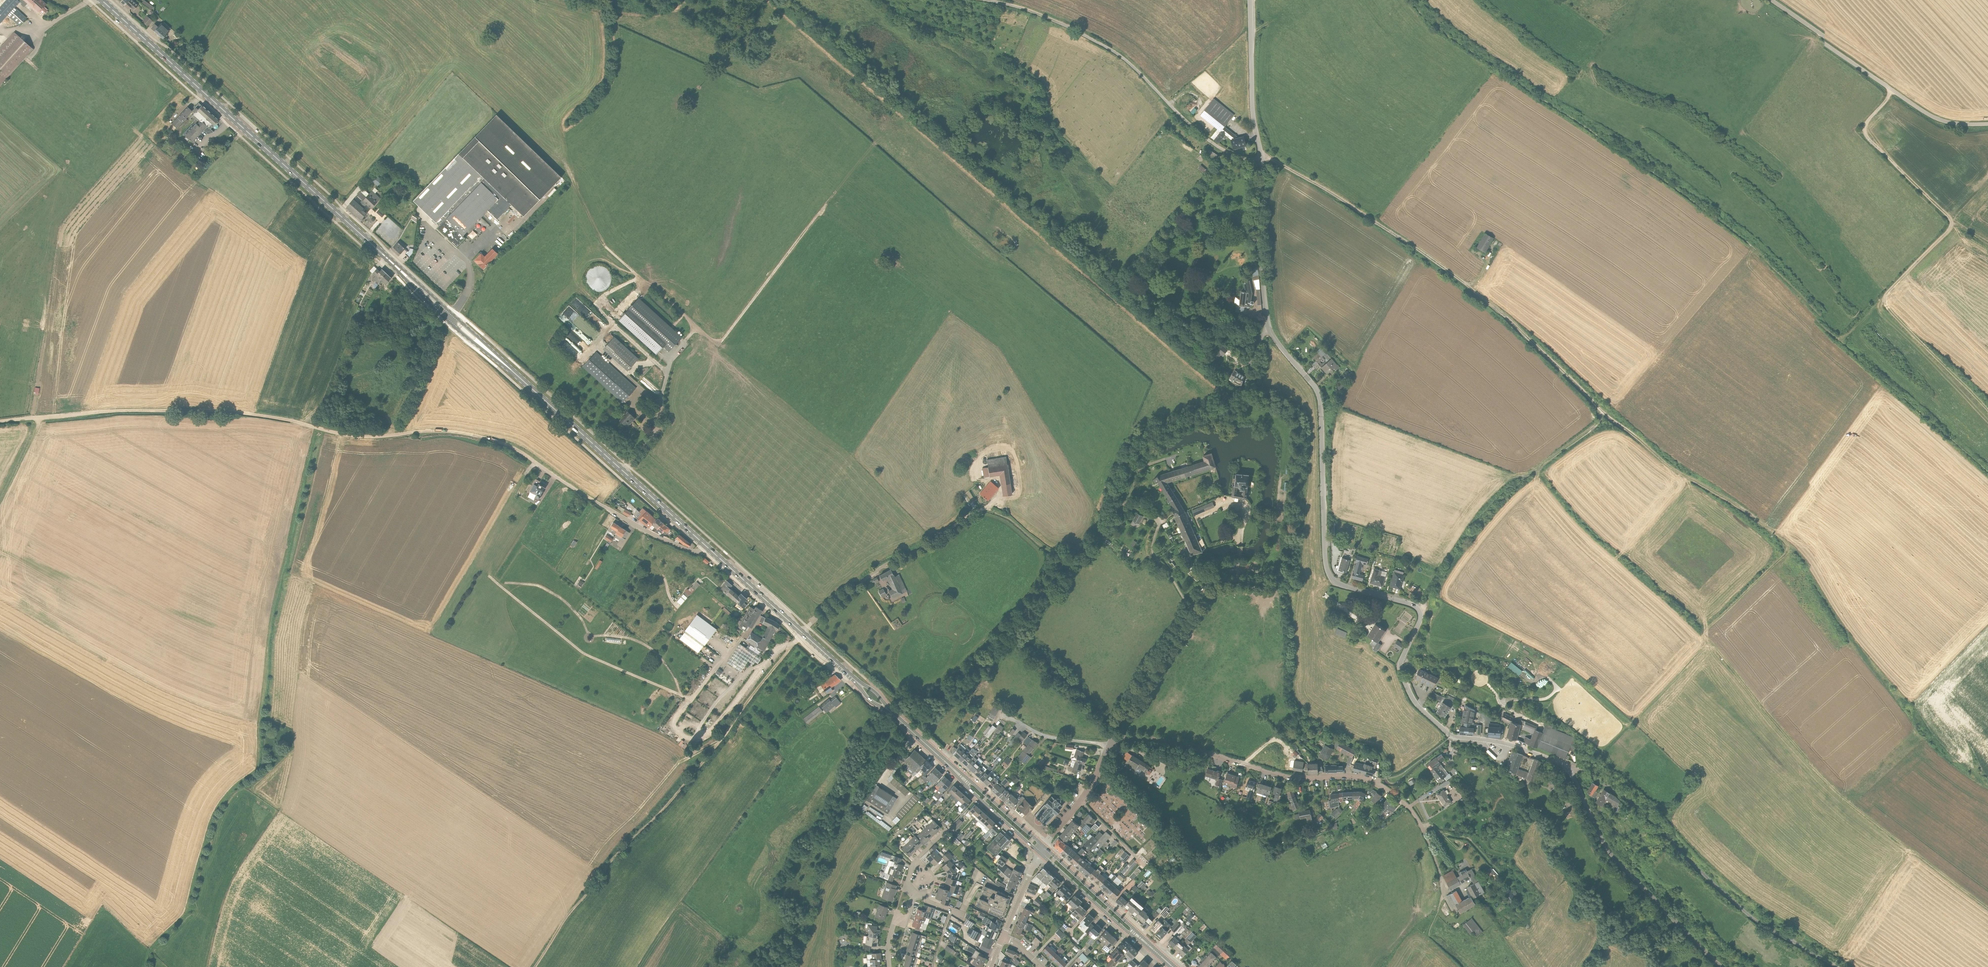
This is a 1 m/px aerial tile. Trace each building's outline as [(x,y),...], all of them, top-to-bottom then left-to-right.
[(38,13),(43,8),(46,4),(43,1),(42,1),(41,0),(6,0),(0,7),(0,23),(8,15),(20,26),(26,18),(15,7),(19,2),(24,6),(27,3),(38,13)] [(124,5),(129,9),(131,7),(134,10),(138,5),(132,0),(129,0),(124,5)] [(142,3),(153,9),(155,6),(145,0),(144,0),(142,3)] [(147,25),(151,20),(147,17),(143,22),(147,25)] [(162,39),(166,35),(169,31),(168,30),(162,24),(161,23),(158,27),(155,24),(154,25),(151,29),(154,31),(162,39)] [(14,32),(0,47),(0,81),(2,82),(33,49),(14,32)] [(1236,114),(1214,98),(1203,113),(1223,129),(1217,137),(1223,141),(1230,133),(1235,137),(1237,145),(1246,144),(1246,137),(1228,125),(1236,114)] [(195,106),(194,108),(195,109),(193,111),(195,112),(190,118),(194,122),(183,134),(184,135),(192,142),(203,130),(206,133),(219,120),(202,105),(199,103),(195,106)] [(185,118),(189,115),(192,111),(188,107),(181,114),(185,118)] [(185,118),(181,114),(172,124),(175,126),(173,129),(174,130),(176,128),(185,118)] [(459,154),(423,190),(413,201),(438,224),(439,226),(438,228),(446,236),(446,237),(447,236),(447,237),(448,238),(447,238),(448,239),(448,238),(457,246),(458,246),(465,238),(463,236),(481,217),(488,210),(497,219),(511,204),(524,216),(561,177),(497,114),(483,129),(459,154)] [(1213,158),(1215,155),(1207,148),(1204,152),(1213,158)] [(373,180),(379,185),(382,180),(377,176),(373,180)] [(366,197),(364,195),(360,192),(357,195),(357,196),(358,195),(365,202),(371,208),(381,199),(372,191),(366,197)] [(353,199),(350,203),(347,207),(361,220),(365,216),(368,212),(353,199)] [(474,230),(469,234),(474,239),(478,234),(474,230)] [(1474,244),(1480,249),(1490,237),(1483,232),(1474,244)] [(398,242),(395,245),(391,249),(399,256),(405,249),(398,242)] [(482,254),(480,256),(477,259),(479,261),(479,262),(478,263),(479,264),(483,268),(487,264),(497,255),(498,253),(493,248),(485,256),(482,254)] [(377,269),(372,273),(375,276),(373,278),(376,281),(375,282),(377,284),(381,280),(387,273),(382,269),(379,271),(377,269)] [(391,278),(387,273),(381,280),(377,284),(378,284),(376,286),(379,288),(383,282),(385,284),(386,283),(386,284),(391,278)] [(1239,305),(1250,307),(1252,292),(1250,280),(1244,281),(1246,291),(1241,290),(1239,305)] [(669,352),(682,337),(639,298),(618,320),(656,354),(663,347),(669,352)] [(614,336),(603,349),(627,371),(639,359),(614,336)] [(1221,345),(1213,356),(1217,359),(1221,354),(1223,356),(1228,350),(1221,345)] [(1340,366),(1338,364),(1321,346),(1317,351),(1318,352),(1314,356),(1322,366),(1327,373),(1334,367),(1336,370),(1340,366)] [(597,351),(583,367),(622,403),(636,388),(632,384),(613,367),(614,367),(597,351)] [(1232,380),(1239,384),(1245,375),(1238,371),(1232,380)] [(628,412),(623,416),(620,420),(627,427),(628,426),(627,426),(631,422),(635,418),(628,412)] [(1204,471),(1216,467),(1212,453),(1203,456),(1205,461),(1201,462),(1204,471)] [(999,475),(1002,496),(1012,494),(1007,464),(1006,456),(987,459),(988,467),(982,468),(984,477),(989,476),(989,477),(999,475)] [(1201,462),(1189,466),(1192,475),(1204,471),(1201,462)] [(1174,471),(1169,472),(1172,481),(1192,475),(1189,466),(1174,471)] [(1172,481),(1169,472),(1167,473),(1161,475),(1159,476),(1158,477),(1158,476),(1154,479),(1156,483),(1156,484),(1160,484),(1161,486),(1167,483),(1167,482),(1172,481)] [(1232,496),(1234,497),(1245,499),(1246,499),(1248,487),(1249,474),(1236,473),(1234,486),(1234,485),(1233,490),(1232,496)] [(538,493),(541,494),(542,492),(545,487),(540,485),(541,482),(536,479),(531,488),(532,488),(535,490),(532,495),(535,497),(538,493)] [(990,481),(983,490),(980,494),(987,500),(991,497),(998,488),(990,481)] [(529,485),(524,482),(519,491),(523,493),(529,485)] [(1167,483),(1161,486),(1165,493),(1167,497),(1168,496),(1173,494),(1174,493),(1167,483)] [(1173,513),(1175,516),(1175,517),(1185,513),(1183,507),(1174,493),(1173,494),(1168,496),(1167,497),(1171,503),(1174,507),(1172,508),(1173,513)] [(1194,516),(1205,511),(1203,506),(1192,511),(1194,516)] [(643,515),(639,520),(649,528),(652,524),(658,518),(654,515),(652,516),(647,511),(643,508),(640,512),(643,515)] [(1175,516),(1175,517),(1182,533),(1187,531),(1187,529),(1191,527),(1185,513),(1175,517),(1175,516)] [(1134,521),(1137,523),(1138,524),(1140,520),(1142,516),(1138,514),(1134,521)] [(658,518),(652,524),(655,526),(652,530),(655,532),(655,531),(663,522),(658,518)] [(610,526),(608,530),(615,534),(615,533),(616,533),(620,527),(613,522),(610,526)] [(663,522),(655,531),(658,532),(659,531),(662,533),(662,532),(664,534),(666,532),(667,533),(670,529),(668,527),(667,527),(667,526),(663,522)] [(620,527),(616,533),(616,534),(615,537),(623,542),(627,537),(629,532),(620,527)] [(1195,535),(1191,527),(1187,529),(1187,531),(1182,533),(1186,542),(1189,541),(1188,538),(1195,535)] [(679,534),(676,538),(683,544),(689,546),(691,544),(687,541),(686,540),(679,535),(679,534)] [(1186,542),(1191,553),(1190,553),(1190,554),(1190,555),(1191,555),(1191,556),(1192,556),(1193,555),(1193,554),(1195,553),(1202,551),(1195,535),(1188,538),(1189,541),(1186,542)] [(1356,554),(1350,575),(1362,579),(1364,573),(1360,571),(1362,562),(1366,563),(1368,557),(1356,554)] [(1337,568),(1346,571),(1349,559),(1341,556),(1337,568)] [(1369,580),(1382,584),(1385,574),(1378,572),(1379,567),(1374,566),(1369,580)] [(1389,584),(1400,587),(1402,580),(1403,580),(1404,576),(1403,576),(1404,572),(1403,571),(1403,570),(1395,567),(1395,569),(1394,569),(1389,584)] [(882,580),(883,581),(887,578),(892,589),(889,591),(893,598),(907,591),(899,574),(895,577),(893,574),(891,569),(880,575),(882,580)] [(727,580),(726,580),(720,587),(727,593),(730,589),(730,588),(732,585),(729,582),(727,580)] [(683,595),(686,599),(692,593),(688,589),(687,588),(685,591),(686,592),(683,595)] [(727,593),(737,602),(741,599),(738,596),(731,589),(727,593)] [(741,593),(738,596),(741,599),(737,603),(740,605),(743,602),(747,599),(741,593)] [(677,601),(681,605),(685,600),(682,596),(677,601)] [(752,628),(759,615),(762,610),(756,606),(755,609),(750,607),(748,611),(739,627),(745,631),(748,626),(752,628)] [(716,629),(697,614),(685,630),(685,631),(680,639),(698,653),(704,645),(705,645),(716,629)] [(776,622),(765,618),(763,623),(768,626),(775,629),(777,630),(779,626),(775,622),(776,622)] [(1375,622),(1367,634),(1373,637),(1377,640),(1385,629),(1375,622)] [(771,637),(775,629),(768,626),(764,635),(762,634),(760,636),(755,632),(754,634),(751,632),(746,640),(750,642),(762,650),(764,651),(770,641),(769,640),(771,637)] [(1337,633),(1346,637),(1349,632),(1341,627),(1337,633)] [(1377,640),(1373,637),(1370,642),(1376,647),(1379,642),(1377,640)] [(1393,645),(1400,649),(1404,644),(1397,640),(1393,645)] [(740,643),(727,662),(741,671),(748,661),(750,662),(755,654),(759,656),(761,652),(762,650),(750,642),(746,648),(740,643)] [(1513,658),(1509,663),(1520,672),(1524,667),(1513,658)] [(1434,686),(1439,677),(1419,667),(1414,677),(1434,686)] [(835,674),(831,677),(829,678),(834,685),(840,680),(841,680),(835,674)] [(834,685),(829,678),(821,684),(828,694),(833,690),(831,687),(834,685)] [(817,682),(810,687),(812,691),(819,686),(817,682)] [(1424,690),(1420,697),(1426,700),(1428,695),(1425,693),(1426,691),(1424,690)] [(1445,697),(1433,691),(1432,695),(1443,701),(1445,697)] [(826,712),(840,702),(835,696),(830,700),(829,699),(821,705),(826,712)] [(1442,701),(1435,711),(1444,716),(1450,706),(1442,701)] [(1464,704),(1462,714),(1473,716),(1475,709),(1464,704)] [(819,706),(804,719),(807,724),(823,711),(819,706)] [(990,713),(996,716),(1000,708),(995,706),(993,708),(990,713)] [(996,716),(990,713),(988,716),(989,717),(987,719),(992,721),(993,719),(994,719),(996,716)] [(1470,723),(1472,723),(1473,716),(1462,714),(1460,721),(1463,721),(1470,723)] [(1525,736),(1523,741),(1537,747),(1537,746),(1565,758),(1567,754),(1569,749),(1575,751),(1577,747),(1575,747),(1577,740),(1573,738),(1574,737),(1552,728),(1553,726),(1546,723),(1542,731),(1535,728),(1537,725),(1525,720),(1523,726),(1533,730),(1530,737),(1525,736)] [(1463,726),(1459,726),(1459,733),(1473,734),(1474,727),(1470,726),(1470,723),(1463,721),(1463,726)] [(1506,736),(1517,739),(1521,724),(1510,721),(1506,736)] [(1486,723),(1486,736),(1500,737),(1501,724),(1486,723)] [(999,724),(994,731),(998,734),(1003,727),(999,724)] [(1023,732),(1021,735),(1018,738),(1022,741),(1027,735),(1023,732)] [(1014,742),(1018,738),(1021,735),(1018,733),(1012,740),(1014,742)] [(1027,745),(1032,740),(1028,736),(1024,742),(1027,745)] [(1033,739),(1032,740),(1027,745),(1017,758),(1025,764),(1031,757),(1029,755),(1038,744),(1033,739)] [(1334,743),(1327,739),(1321,751),(1329,755),(1333,748),(1331,748),(1334,743)] [(1337,740),(1336,742),(1333,747),(1337,748),(1350,755),(1346,762),(1350,764),(1352,759),(1353,758),(1352,757),(1355,750),(1337,740)] [(964,750),(959,746),(957,749),(953,746),(953,747),(950,751),(953,754),(958,759),(964,750)] [(958,759),(961,761),(970,750),(968,748),(969,748),(967,746),(964,750),(958,759)] [(961,761),(966,766),(976,753),(977,751),(973,747),(970,750),(961,761)] [(1079,750),(1076,749),(1074,756),(1077,757),(1076,761),(1083,764),(1084,764),(1086,759),(1082,757),(1084,752),(1079,750)] [(914,750),(911,753),(909,756),(906,753),(900,760),(914,772),(915,771),(925,760),(914,750)] [(1295,750),(1292,755),(1297,760),(1298,759),(1300,761),(1303,758),(1295,750)] [(1512,750),(1506,768),(1534,781),(1541,761),(1533,758),(1528,773),(1517,769),(1523,755),(1512,750)] [(1329,755),(1321,751),(1319,756),(1327,760),(1329,755)] [(1150,775),(1151,773),(1154,769),(1132,755),(1130,754),(1129,753),(1127,752),(1123,758),(1126,759),(1127,760),(1128,760),(1128,761),(1126,764),(1126,765),(1125,766),(1125,765),(1125,766),(1129,769),(1134,772),(1137,767),(1150,775)] [(978,755),(976,753),(966,766),(969,769),(976,761),(975,759),(978,755)] [(1441,753),(1436,757),(1440,762),(1445,758),(1441,753)] [(1169,766),(1172,761),(1164,756),(1161,761),(1169,766)] [(1428,762),(1432,768),(1437,764),(1441,769),(1443,767),(1440,762),(1436,757),(1436,756),(1428,762)] [(976,761),(969,769),(973,773),(981,764),(983,761),(979,757),(976,761)] [(1042,758),(1037,764),(1040,766),(1045,760),(1042,758)] [(929,772),(929,771),(927,769),(931,764),(929,763),(930,763),(928,761),(926,759),(925,760),(915,771),(917,773),(921,769),(924,772),(922,774),(923,775),(925,776),(929,772)] [(1368,765),(1365,773),(1373,775),(1374,770),(1377,760),(1374,759),(1374,761),(1372,760),(1371,761),(1369,761),(1368,764),(1368,765)] [(1076,761),(1072,760),(1071,766),(1069,766),(1068,770),(1072,772),(1076,773),(1078,769),(1080,770),(1083,764),(1076,761)] [(1294,761),(1290,760),(1289,768),(1293,768),(1293,769),(1302,770),(1303,766),(1303,762),(1295,760),(1294,761)] [(1361,764),(1359,772),(1365,773),(1368,765),(1368,764),(1369,761),(1366,760),(1365,763),(1364,763),(1364,765),(1361,764)] [(1355,762),(1354,765),(1353,770),(1359,772),(1361,764),(1355,762)] [(1308,763),(1308,773),(1312,773),(1312,772),(1313,772),(1313,773),(1323,773),(1322,769),(1321,769),(1321,765),(1321,763),(1308,763)] [(987,769),(981,764),(973,773),(978,777),(982,773),(984,771),(985,771),(987,769)] [(1446,776),(1441,769),(1437,764),(1432,768),(1429,770),(1438,782),(1439,780),(1443,778),(1443,777),(1446,776)] [(979,778),(983,781),(989,773),(988,773),(992,768),(991,768),(992,768),(990,766),(987,769),(985,771),(979,778)] [(1448,774),(1443,767),(1441,769),(1446,776),(1443,777),(1446,781),(1453,776),(1450,772),(1448,774)] [(935,768),(926,778),(925,776),(923,775),(921,777),(927,783),(929,782),(939,771),(935,768)] [(1207,769),(1206,774),(1205,776),(1217,779),(1216,784),(1220,786),(1224,773),(1223,772),(1222,772),(1221,771),(1217,771),(1207,769)] [(933,785),(939,778),(943,774),(939,771),(929,782),(927,783),(930,785),(932,783),(933,785)] [(1227,772),(1226,777),(1224,784),(1236,787),(1238,782),(1239,777),(1235,776),(1230,775),(1231,773),(1227,772)] [(983,781),(987,785),(994,778),(989,773),(983,781)] [(935,786),(939,789),(948,779),(944,776),(935,786)] [(1010,782),(1009,783),(1013,787),(1019,780),(1015,776),(1010,782)] [(987,785),(991,789),(997,782),(998,780),(994,777),(994,778),(987,785)] [(1005,788),(1009,783),(1010,782),(1005,778),(1000,784),(997,782),(991,789),(999,795),(1005,788)] [(1552,778),(1548,781),(1553,788),(1549,790),(1553,796),(1561,791),(1552,778)] [(934,795),(938,799),(943,794),(942,793),(951,782),(948,779),(939,789),(934,795)] [(1248,780),(1247,785),(1245,788),(1249,790),(1247,797),(1250,798),(1254,787),(1256,782),(1248,780)] [(1586,791),(1592,794),(1595,790),(1598,784),(1592,781),(1586,791)] [(1265,785),(1262,784),(1259,783),(1258,788),(1257,792),(1263,794),(1265,785)] [(897,798),(876,785),(866,800),(888,814),(897,798)] [(957,788),(954,785),(950,789),(949,791),(952,794),(957,788)] [(1268,796),(1269,792),(1271,787),(1265,785),(1263,794),(1268,796)] [(1606,798),(1610,791),(1604,787),(1595,801),(1602,805),(1606,798)] [(952,794),(955,797),(960,791),(957,788),(952,794)] [(1004,801),(1005,801),(1011,794),(1005,788),(999,795),(1001,798),(1002,799),(1005,801),(1004,801)] [(1369,788),(1368,790),(1374,794),(1373,795),(1374,796),(1371,800),(1372,800),(1370,802),(1374,805),(1375,802),(1376,803),(1379,799),(1382,795),(1381,795),(1378,793),(1377,792),(1369,788)] [(1294,793),(1292,790),(1289,791),(1289,792),(1288,792),(1287,792),(1288,794),(1286,795),(1288,800),(1287,800),(1291,811),(1299,807),(1298,804),(1295,796),(1294,793)] [(1444,790),(1441,791),(1437,794),(1444,806),(1449,803),(1451,802),(1444,790)] [(964,794),(960,791),(955,797),(959,800),(964,794)] [(1361,791),(1352,792),(1352,798),(1358,797),(1357,799),(1358,799),(1354,806),(1355,807),(1353,809),(1356,811),(1365,794),(1361,791)] [(1616,795),(1610,791),(1606,798),(1614,803),(1611,806),(1615,809),(1616,808),(1619,805),(1618,803),(1620,800),(1621,800),(1616,795)] [(1005,801),(1008,804),(1012,808),(1016,803),(1018,800),(1022,796),(1024,794),(1022,792),(1019,795),(1019,796),(1017,799),(1011,794),(1005,801)] [(1338,801),(1339,801),(1338,793),(1336,794),(1330,795),(1331,801),(1329,801),(1330,808),(1339,806),(1338,801)] [(960,805),(967,798),(964,794),(959,800),(957,802),(960,805)] [(1034,807),(1022,796),(1018,800),(1016,803),(1019,805),(1017,807),(1018,807),(1021,810),(1022,810),(1022,811),(1025,814),(1029,810),(1030,811),(1034,807)] [(1041,821),(1042,822),(1043,824),(1044,823),(1045,825),(1046,824),(1048,822),(1048,821),(1050,819),(1051,819),(1053,816),(1053,817),(1053,816),(1054,814),(1055,814),(1060,809),(1062,806),(1060,803),(1059,802),(1060,802),(1060,801),(1060,800),(1060,799),(1059,798),(1058,797),(1057,797),(1056,797),(1056,798),(1055,798),(1054,798),(1053,797),(1051,796),(1049,799),(1043,805),(1044,805),(1042,806),(1042,807),(1040,809),(1039,809),(1037,812),(1035,815),(1035,814),(1034,815),(1036,816),(1035,817),(1037,818),(1038,818),(1039,819),(1038,819),(1039,819),(1040,819),(1041,820),(1041,821)] [(971,801),(967,798),(960,805),(959,806),(963,809),(965,806),(971,801)] [(1384,806),(1382,808),(1382,809),(1380,807),(1377,812),(1381,815),(1384,811),(1385,812),(1388,809),(1393,812),(1396,808),(1392,803),(1387,799),(1384,803),(1383,805),(1384,806)] [(971,816),(972,814),(978,807),(975,804),(969,810),(970,810),(967,812),(971,816)] [(975,817),(981,810),(978,807),(972,814),(975,817)] [(978,821),(985,813),(981,810),(975,817),(978,821)] [(1308,825),(1312,822),(1310,810),(1299,812),(1299,814),(1294,815),(1295,820),(1307,818),(1308,825)] [(985,813),(978,821),(982,824),(988,817),(985,813)] [(1089,814),(1079,824),(1083,827),(1086,823),(1090,827),(1096,820),(1089,814)] [(1320,814),(1315,820),(1318,823),(1323,816),(1320,814)] [(988,817),(982,824),(985,827),(991,819),(988,817)] [(959,819),(953,825),(957,828),(963,822),(959,819)] [(988,831),(995,823),(991,819),(985,827),(986,828),(985,829),(988,831)] [(929,824),(936,832),(941,827),(933,820),(929,824)] [(1079,825),(1073,820),(1070,824),(1077,830),(1080,826),(1079,825)] [(1000,827),(995,823),(988,831),(980,839),(983,841),(990,834),(992,836),(993,835),(994,834),(1000,827)] [(1083,828),(1082,829),(1086,833),(1091,827),(1090,827),(1086,823),(1083,827),(1083,828)] [(932,836),(936,832),(929,824),(924,828),(932,836)] [(1077,830),(1070,824),(1066,828),(1073,833),(1077,830)] [(932,836),(924,828),(920,833),(928,840),(932,836)] [(1073,833),(1066,828),(1063,832),(1070,837),(1073,833)] [(966,838),(972,832),(970,830),(964,837),(966,838)] [(1098,840),(1083,857),(1086,859),(1088,856),(1091,858),(1093,855),(1095,854),(1094,854),(1102,845),(1106,841),(1111,836),(1106,831),(1098,840)] [(1000,832),(986,848),(995,856),(1003,848),(1010,841),(1000,832)] [(1070,837),(1063,832),(1060,836),(1067,841),(1070,837)] [(928,840),(920,833),(916,837),(915,835),(914,835),(922,843),(924,845),(928,840)] [(910,840),(918,847),(922,843),(914,835),(910,839),(910,840)] [(1083,857),(1098,840),(1093,835),(1078,853),(1077,853),(1070,860),(1076,865),(1083,857)] [(1054,843),(1054,845),(1054,846),(1061,852),(1068,845),(1069,843),(1067,841),(1060,836),(1057,840),(1054,843)] [(910,840),(910,839),(908,837),(904,842),(906,844),(914,852),(918,847),(910,840)] [(1070,847),(1068,845),(1061,852),(1066,856),(1076,844),(1074,843),(1070,847)] [(906,844),(902,848),(906,852),(909,856),(914,852),(906,844)] [(935,844),(929,850),(931,852),(926,857),(930,861),(937,854),(934,851),(937,847),(935,844)] [(1076,844),(1066,856),(1070,860),(1077,853),(1075,851),(1079,847),(1076,844)] [(1096,853),(1100,857),(1104,852),(1100,848),(1096,853)] [(948,851),(942,857),(945,859),(950,854),(948,851)] [(934,865),(941,858),(937,854),(930,861),(934,865)] [(950,854),(945,860),(947,861),(942,866),(946,871),(948,869),(951,865),(951,866),(953,864),(950,860),(953,857),(950,854)] [(1130,856),(1128,854),(1124,859),(1122,861),(1124,863),(1130,856)] [(1004,869),(1006,866),(1003,864),(1005,862),(1005,861),(1006,861),(1007,859),(1007,860),(1007,859),(1001,855),(995,863),(998,865),(997,867),(1001,871),(1003,869),(1004,869)] [(1091,858),(1081,870),(1086,874),(1088,876),(1095,868),(1097,866),(1094,863),(1092,866),(1090,864),(1096,858),(1093,855),(1091,858)] [(901,858),(895,856),(893,861),(892,861),(890,866),(888,873),(886,873),(884,878),(892,881),(894,876),(898,878),(899,875),(900,873),(903,874),(901,873),(902,870),(904,865),(900,864),(901,858)] [(1083,857),(1076,865),(1081,870),(1091,858),(1088,856),(1086,859),(1083,857)] [(953,864),(948,869),(946,871),(948,873),(947,877),(956,880),(957,880),(959,879),(961,873),(956,872),(954,870),(955,869),(952,866),(953,864)] [(1091,877),(1094,879),(1104,868),(1101,865),(1097,870),(1095,868),(1088,876),(1090,878),(1091,877)] [(1003,869),(1001,871),(1007,877),(1018,882),(1022,872),(1013,868),(1012,871),(1006,866),(1004,869),(1003,869)] [(1032,881),(1037,886),(1039,887),(1041,889),(1043,887),(1044,888),(1047,884),(1054,876),(1050,872),(1045,868),(1045,867),(1043,867),(1042,867),(1042,868),(1043,868),(1042,868),(1031,880),(1032,881)] [(1094,879),(1101,885),(1107,878),(1103,875),(1107,870),(1104,868),(1094,879)] [(1496,881),(1500,878),(1491,868),(1487,871),(1496,881)] [(1471,878),(1475,876),(1471,869),(1457,877),(1461,884),(1471,878)] [(1015,888),(1018,882),(1007,877),(1001,871),(1000,875),(1006,880),(1005,883),(1007,884),(1015,888)] [(1443,876),(1451,890),(1451,889),(1455,887),(1461,884),(1457,877),(1453,871),(1443,876)] [(1107,878),(1101,885),(1106,890),(1117,877),(1115,875),(1112,878),(1109,876),(1107,879),(1107,878)] [(1054,876),(1047,884),(1051,887),(1045,894),(1043,891),(1040,894),(1046,900),(1061,883),(1057,879),(1055,877),(1054,876)] [(1473,897),(1484,891),(1475,876),(1471,878),(1473,882),(1474,883),(1467,887),(1469,890),(1473,897)] [(947,877),(945,882),(951,885),(950,888),(961,891),(962,888),(962,887),(955,885),(956,880),(947,877)] [(1106,890),(1110,894),(1122,881),(1117,877),(1106,890)] [(1013,893),(1015,888),(1007,884),(1006,886),(997,880),(995,884),(1004,890),(1013,893)] [(1037,891),(1039,887),(1037,886),(1032,881),(1031,883),(1030,883),(1027,891),(1028,889),(1036,893),(1037,891)] [(1122,881),(1110,894),(1115,898),(1118,894),(1121,891),(1117,887),(1122,881)] [(881,897),(888,899),(893,901),(893,899),(894,898),(894,897),(895,897),(894,896),(896,889),(895,889),(896,885),(886,882),(881,897)] [(1068,888),(1063,884),(1057,891),(1062,896),(1068,889),(1068,888)] [(1009,897),(1007,896),(1008,895),(996,890),(987,886),(985,890),(983,889),(981,893),(989,896),(986,901),(979,898),(978,903),(980,903),(978,907),(988,910),(987,911),(999,916),(1000,914),(1004,916),(1007,907),(1005,907),(1009,897)] [(937,893),(946,896),(948,890),(939,887),(937,893)] [(1503,891),(1511,903),(1516,900),(1508,888),(1503,891)] [(1068,889),(1062,896),(1067,900),(1073,893),(1068,889)] [(1460,912),(1464,910),(1475,904),(1471,898),(1473,897),(1469,890),(1466,891),(1470,897),(1462,901),(1456,891),(1453,893),(1453,892),(1452,892),(1452,893),(1446,896),(1452,907),(1456,905),(1460,912)] [(1117,901),(1118,902),(1123,906),(1123,907),(1125,904),(1129,899),(1126,896),(1128,893),(1126,892),(1125,891),(1120,897),(1116,901),(1117,901)] [(942,900),(941,903),(948,906),(950,902),(945,900),(946,896),(937,893),(935,898),(942,900)] [(1070,914),(1071,913),(1080,904),(1082,901),(1079,898),(1078,899),(1077,898),(1077,897),(1075,895),(1075,894),(1068,902),(1074,907),(1073,908),(1072,908),(1068,912),(1070,914)] [(1138,901),(1132,896),(1129,899),(1125,904),(1129,908),(1130,910),(1138,901)] [(1034,901),(1037,905),(1039,906),(1042,903),(1036,898),(1034,901)] [(1060,898),(1055,903),(1053,905),(1055,907),(1062,900),(1060,898)] [(1130,910),(1136,915),(1144,906),(1138,901),(1130,910)] [(887,907),(875,903),(874,907),(878,908),(874,917),(879,919),(883,920),(886,913),(887,913),(886,913),(887,910),(886,910),(887,907)] [(931,919),(933,913),(929,912),(926,911),(928,906),(921,903),(919,909),(918,908),(916,914),(923,917),(926,918),(931,919)] [(1083,907),(1080,904),(1071,913),(1072,913),(1071,914),(1075,917),(1083,907)] [(1144,906),(1136,915),(1144,921),(1148,916),(1149,915),(1147,913),(1149,910),(1144,906)] [(1166,906),(1162,910),(1160,913),(1165,918),(1169,913),(1167,911),(1169,908),(1166,906)] [(1022,913),(1028,916),(1030,912),(1033,914),(1034,911),(1025,907),(1022,913)] [(1087,910),(1083,907),(1075,917),(1078,920),(1087,910)] [(1148,916),(1144,921),(1142,923),(1147,927),(1150,924),(1153,920),(1160,913),(1162,910),(1159,907),(1150,918),(1148,916)] [(1020,919),(1026,922),(1028,916),(1022,913),(1020,919)] [(914,920),(923,923),(924,921),(925,921),(926,918),(923,917),(916,914),(914,920)] [(1092,925),(1089,923),(1094,918),(1089,914),(1085,919),(1087,922),(1086,923),(1090,927),(1085,932),(1087,934),(1091,930),(1094,927),(1092,924),(1092,925)] [(963,923),(971,928),(973,925),(970,923),(971,922),(966,918),(963,923)] [(997,930),(1001,921),(997,919),(995,923),(988,918),(986,922),(985,924),(987,925),(989,927),(997,930)] [(1476,937),(1483,932),(1472,918),(1463,925),(1470,934),(1473,932),(1476,937)] [(1020,919),(1017,926),(1023,928),(1026,922),(1020,919)] [(1157,932),(1166,921),(1164,919),(1162,922),(1159,920),(1152,928),(1155,931),(1155,930),(1157,932)] [(1180,919),(1171,929),(1175,932),(1183,922),(1180,919)] [(915,930),(922,933),(923,929),(922,929),(924,923),(923,923),(914,920),(912,925),(915,927),(915,930)] [(1157,932),(1156,932),(1160,936),(1162,938),(1168,931),(1166,929),(1170,924),(1167,921),(1166,921),(1157,932)] [(875,926),(871,925),(872,923),(867,923),(866,923),(866,927),(867,928),(867,931),(869,932),(868,936),(878,937),(877,937),(878,933),(880,933),(880,930),(874,929),(875,926)] [(1099,932),(1102,928),(1100,926),(1098,924),(1097,924),(1094,927),(1091,930),(1094,933),(1091,936),(1092,937),(1088,943),(1087,942),(1084,947),(1087,949),(1097,936),(1097,935),(1099,932)] [(987,930),(984,936),(993,939),(994,939),(993,939),(997,930),(989,927),(987,925),(985,929),(987,930)] [(1023,928),(1017,926),(1014,932),(1024,936),(1025,933),(1022,932),(1023,928)] [(978,941),(982,934),(973,930),(970,937),(978,941)] [(1099,938),(1102,941),(1109,933),(1106,930),(1099,938)] [(1174,936),(1172,938),(1169,942),(1174,946),(1179,940),(1186,933),(1184,931),(1179,936),(1179,935),(1176,938),(1174,936)] [(913,932),(911,938),(921,941),(923,935),(913,932)] [(948,939),(954,944),(957,937),(951,932),(948,939)] [(1194,934),(1193,933),(1192,932),(1185,941),(1187,942),(1189,940),(1192,937),(1194,934)] [(1102,941),(1106,944),(1113,936),(1109,933),(1102,941)] [(1184,945),(1179,951),(1184,955),(1187,952),(1189,949),(1186,946),(1188,944),(1189,944),(1196,936),(1194,934),(1192,937),(1189,940),(1187,942),(1184,945)] [(868,936),(867,936),(866,943),(864,943),(863,951),(870,950),(871,944),(877,945),(878,937),(868,936)] [(993,939),(984,936),(981,944),(979,948),(988,952),(990,948),(990,947),(991,945),(992,945),(993,943),(992,942),(993,940),(993,939)] [(1116,939),(1113,936),(1106,944),(1111,948),(1118,940),(1117,941),(1116,940),(1115,940),(1116,939)] [(919,947),(921,941),(911,938),(909,943),(919,947)] [(1123,942),(1119,946),(1122,949),(1120,951),(1124,954),(1132,945),(1126,940),(1124,943),(1123,942)] [(1179,951),(1184,945),(1183,944),(1179,940),(1174,946),(1179,951)] [(1043,950),(1048,954),(1052,949),(1050,947),(1052,944),(1050,942),(1043,950)] [(909,943),(907,949),(918,952),(919,947),(909,943)] [(1220,954),(1225,949),(1218,943),(1202,960),(1209,966),(1220,954)] [(945,949),(951,953),(955,955),(957,956),(959,953),(957,951),(956,952),(955,951),(953,950),(953,949),(951,948),(947,945),(945,949)] [(1055,952),(1052,949),(1048,954),(1053,959),(1057,954),(1058,954),(1060,952),(1063,949),(1061,946),(1055,952)] [(1132,946),(1126,952),(1133,958),(1138,952),(1132,946)] [(1109,955),(1113,958),(1107,964),(1109,966),(1110,966),(1112,966),(1119,960),(1123,955),(1124,954),(1117,947),(1109,955)] [(1008,956),(1013,957),(1010,960),(1015,964),(1019,961),(1016,958),(1019,955),(1017,952),(1015,952),(1015,951),(1007,948),(1005,953),(1009,954),(1008,956)] [(916,958),(916,957),(918,952),(907,949),(906,954),(908,955),(916,958)] [(970,957),(974,959),(983,963),(986,957),(983,956),(984,955),(975,949),(970,957)] [(881,952),(871,953),(872,959),(870,959),(870,966),(875,966),(880,965),(879,958),(880,958),(881,958),(881,957),(881,952)] [(1082,953),(1079,957),(1085,963),(1088,959),(1082,953)] [(1053,959),(1058,964),(1062,959),(1058,954),(1057,954),(1053,959)] [(908,955),(906,960),(916,964),(918,958),(916,957),(916,958),(908,955)] [(974,959),(972,964),(978,966),(981,966),(983,963),(974,959)] [(1062,959),(1058,964),(1061,966),(1064,966),(1070,961),(1068,959),(1065,961),(1062,959)]
